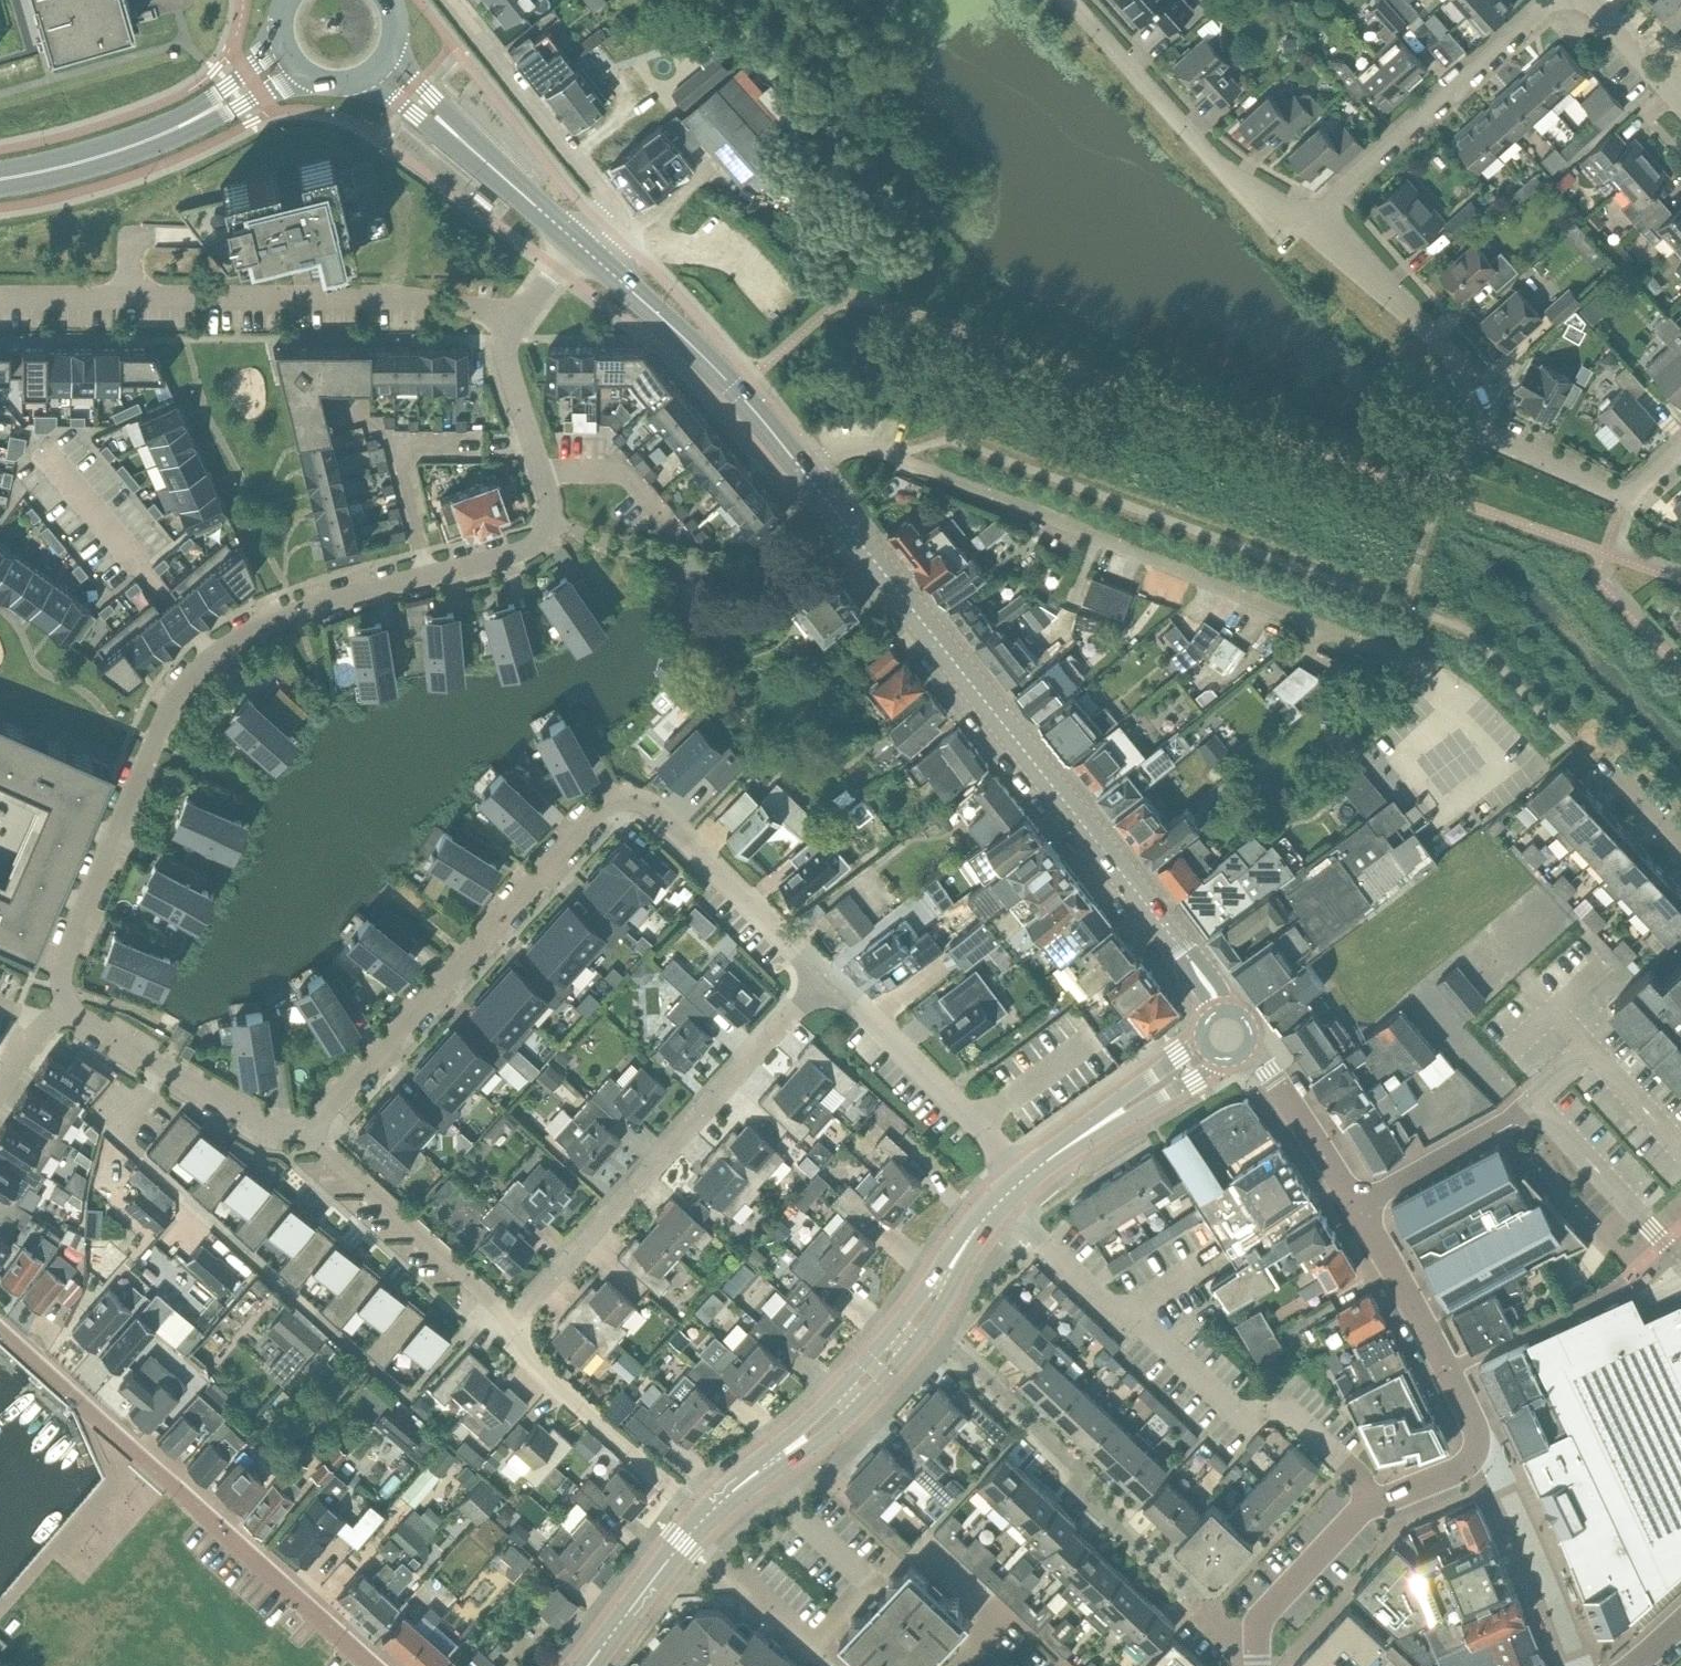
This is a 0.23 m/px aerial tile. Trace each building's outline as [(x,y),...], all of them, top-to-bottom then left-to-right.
[(47,50),(33,0),(0,0),(0,63),(47,50)] [(47,50),(135,24),(128,0),(33,0),(47,50)] [(505,22),(522,8),(532,0),(488,0),(505,22)] [(1140,26),(1156,13),(1162,20),(1158,23),(1168,35),(1196,12),(1185,0),(1118,0),(1140,26)] [(1378,56),(1407,87),(1428,68),(1394,31),(1406,20),(1387,0),(1377,0),(1379,3),(1372,8),(1386,24),(1378,31),(1388,43),(1376,54),(1378,56)] [(1402,8),(1409,2),(1407,0),(1395,0),(1402,8)] [(1469,13),(1484,0),(1457,0),(1469,13)] [(1469,13),(1486,31),(1514,5),(1510,0),(1484,0),(1469,13)] [(1653,2),(1675,26),(1680,21),(1680,0),(1655,0),(1653,2)] [(1409,2),(1402,8),(1413,20),(1420,14),(1409,2)] [(1426,19),(1414,29),(1430,48),(1440,39),(1442,37),(1426,19)] [(583,41),(575,47),(582,56),(609,36),(602,27),(594,32),(583,41)] [(704,65),(673,91),(686,107),(730,69),(717,54),(699,28),(693,28),(676,28),(683,49),(691,46),(704,65)] [(1442,37),(1440,39),(1456,58),(1466,49),(1449,31),(1442,37)] [(517,62),(539,90),(556,76),(572,64),(548,33),(532,45),(526,37),(509,51),(517,61),(517,62)] [(1209,94),(1220,106),(1241,87),(1224,67),(1229,62),(1205,36),(1191,49),(1175,63),(1199,90),(1205,84),(1212,92),(1209,94)] [(1299,37),(1286,37),(1286,51),(1299,51),(1299,37)] [(1440,39),(1430,48),(1447,66),(1456,58),(1440,39)] [(1549,54),(1542,60),(1568,89),(1586,72),(1560,43),(1557,47),(1555,45),(1548,52),(1549,54)] [(1378,56),(1357,75),(1346,62),(1333,61),(1328,65),(1358,99),(1369,89),(1388,109),(1410,90),(1407,87),(1378,56)] [(1528,73),(1524,76),(1550,105),(1568,89),(1542,60),(1535,66),(1534,65),(1526,71),(1528,73)] [(629,151),(612,165),(645,207),(695,167),(687,157),(686,156),(705,141),(728,167),(742,184),(769,161),(781,175),(803,155),(798,149),(781,131),(790,123),(741,67),(732,75),(719,87),(683,117),(679,113),(662,126),(643,140),(629,151)] [(578,68),(544,94),(571,128),(605,103),(578,68)] [(1514,85),(1506,92),(1532,121),(1550,105),(1524,76),(1521,79),(1520,77),(1512,84),(1514,85)] [(1608,90),(1587,110),(1596,120),(1603,127),(1625,108),(1615,97),(1608,90)] [(1492,105),(1489,108),(1515,137),(1532,121),(1506,92),(1500,98),(1498,97),(1491,103),(1492,105)] [(1269,95),(1240,121),(1261,144),(1281,126),(1291,136),(1323,107),(1310,93),(1304,93),(1298,98),(1295,95),(1281,108),(1269,95)] [(1478,117),(1471,124),(1497,153),(1515,137),(1489,108),(1486,111),(1484,109),(1477,116),(1478,117)] [(1596,120),(1578,136),(1585,143),(1602,127),(1596,120)] [(1497,153),(1471,124),(1464,130),(1463,128),(1456,135),(1457,137),(1453,140),(1479,169),(1497,153)] [(1331,139),(1320,126),(1291,152),(1312,175),(1332,157),(1342,167),(1364,146),(1346,125),(1331,139)] [(1588,160),(1583,165),(1600,184),(1610,174),(1621,187),(1654,157),(1636,138),(1628,145),(1618,134),(1605,146),(1588,160)] [(1578,136),(1561,152),(1567,159),(1585,143),(1578,136)] [(1567,159),(1561,152),(1557,147),(1543,159),(1554,171),(1557,169),(1567,159)] [(176,208),(175,208),(188,224),(190,227),(206,247),(208,250),(229,276),(289,261),(291,261),(298,259),(300,259),(308,257),(309,256),(319,254),(320,254),(322,262),(323,261),(323,262),(324,262),(324,261),(337,258),(338,257),(339,258),(340,258),(340,257),(354,254),(355,254),(355,253),(356,253),(356,252),(354,245),(389,236),(375,177),(371,159),(335,168),(332,155),(298,164),(301,176),(278,182),(276,172),(220,185),(223,195),(176,208)] [(1622,209),(1638,226),(1660,207),(1650,197),(1672,177),(1654,157),(1621,187),(1632,199),(1622,209)] [(1571,170),(1556,184),(1562,191),(1578,177),(1571,170)] [(1535,175),(1525,184),(1531,191),(1542,182),(1535,175)] [(1379,204),(1401,229),(1397,234),(1411,250),(1444,221),(1407,179),(1379,204)] [(1531,191),(1525,184),(1514,193),(1521,201),(1531,191)] [(1473,200),(1446,224),(1457,236),(1484,212),(1473,200)] [(1676,248),(1680,243),(1680,207),(1670,218),(1660,207),(1638,226),(1654,245),(1665,235),(1676,248)] [(1586,220),(1596,231),(1606,223),(1597,212),(1586,220)] [(1441,274),(1463,299),(1487,277),(1498,290),(1519,271),(1501,251),(1491,261),(1475,243),(1441,274)] [(1612,250),(1626,266),(1634,258),(1620,243),(1612,250)] [(1546,309),(1558,322),(1581,302),(1569,288),(1546,309)] [(1517,290),(1483,321),(1508,349),(1543,318),(1517,290)] [(1647,367),(1654,375),(1668,389),(1680,404),(1680,326),(1670,314),(1655,328),(1671,346),(1647,367)] [(633,373),(646,347),(597,348),(597,373),(633,373)] [(677,385),(646,347),(633,373),(656,400),(649,407),(650,408),(677,385)] [(0,348),(0,376),(22,376),(22,348),(0,348)] [(46,348),(22,348),(22,376),(22,390),(46,390),(46,348)] [(71,348),(46,348),(46,390),(71,390),(71,348)] [(95,348),(71,348),(71,390),(95,390),(95,348)] [(119,348),(95,348),(95,390),(119,390),(119,348)] [(153,348),(119,348),(119,390),(135,390),(135,374),(165,375),(153,348)] [(273,348),(297,442),(331,434),(318,383),(371,383),(371,348),(273,348)] [(371,348),(371,383),(395,383),(395,348),(371,348)] [(419,383),(419,348),(395,348),(395,383),(419,383)] [(419,348),(419,383),(442,383),(442,348),(419,348)] [(442,348),(442,383),(467,383),(467,371),(470,371),(470,360),(467,360),(467,348),(442,348)] [(573,383),(573,348),(548,348),(549,360),(546,360),(546,371),(549,371),(549,383),(573,383)] [(597,383),(597,373),(597,348),(573,348),(573,383),(597,383)] [(1529,402),(1553,416),(1563,399),(1572,403),(1582,386),(1573,381),(1574,380),(1543,363),(1541,367),(1532,362),(1517,388),(1532,396),(1529,402)] [(1584,364),(1576,378),(1585,384),(1593,370),(1584,364)] [(1625,388),(1600,411),(1633,447),(1644,437),(1645,438),(1648,435),(1648,434),(1659,424),(1635,397),(1646,387),(1627,366),(1615,377),(1625,388)] [(693,403),(677,385),(650,408),(665,426),(693,403)] [(176,400),(138,417),(148,440),(186,422),(176,400)] [(138,401),(125,407),(129,415),(142,409),(138,401)] [(681,444),(708,421),(693,403),(665,426),(681,444)] [(125,407),(112,413),(116,421),(129,415),(125,407)] [(602,412),(602,423),(611,423),(616,412),(602,412)] [(625,423),(616,412),(611,423),(616,430),(625,423)] [(46,422),(46,431),(49,431),(58,424),(58,423),(58,414),(46,414),(46,422)] [(35,415),(34,423),(46,423),(46,415),(35,415)] [(385,415),(385,426),(395,426),(395,415),(385,415)] [(85,416),(71,416),(71,425),(85,425),(85,416)] [(419,419),(409,419),(409,430),(419,430),(419,419)] [(432,430),(442,430),(442,419),(432,419),(432,430)] [(456,430),(466,430),(466,419),(456,419),(456,430)] [(575,431),(575,420),(565,420),(565,431),(575,431)] [(597,431),(597,423),(597,420),(587,420),(587,431),(597,431)] [(696,462),(723,439),(708,421),(681,444),(696,462)] [(186,422),(148,440),(158,462),(196,444),(186,422)] [(34,424),(34,431),(46,432),(46,423),(34,423),(34,424)] [(622,431),(614,438),(620,446),(629,439),(622,431)] [(337,457),(331,434),(297,442),(303,465),(337,457)] [(10,435),(7,448),(16,450),(18,436),(10,435)] [(18,436),(16,450),(24,451),(27,438),(18,436)] [(379,446),(377,437),(366,439),(369,449),(379,446)] [(711,480),(739,457),(723,439),(696,462),(711,480)] [(107,444),(100,450),(103,453),(109,461),(116,455),(107,444)] [(196,444),(158,462),(168,484),(206,466),(196,444)] [(7,448),(6,457),(16,458),(24,451),(16,450),(7,448)] [(629,456),(636,464),(644,457),(638,449),(629,456)] [(343,480),(337,457),(303,465),(308,489),(343,480)] [(727,499),(754,476),(739,457),(711,480),(727,499)] [(389,469),(387,459),(376,461),(379,471),(389,469)] [(123,463),(116,469),(125,480),(132,474),(123,463)] [(206,466),(168,484),(178,506),(217,489),(206,466)] [(645,475),(651,482),(660,475),(653,467),(645,475)] [(4,471),(2,485),(11,486),(13,472),(4,471)] [(132,474),(125,480),(134,491),(141,485),(132,474)] [(742,517),(770,494),(754,476),(727,499),(742,517)] [(441,498),(446,514),(453,535),(458,533),(458,534),(464,532),(465,533),(478,528),(478,530),(498,523),(495,514),(506,511),(499,490),(495,479),(451,493),(452,495),(441,498)] [(348,503),(343,480),(308,489),(314,512),(348,503)] [(395,492),(393,482),(382,485),(384,494),(395,492)] [(669,486),(660,493),(667,500),(675,493),(669,486)] [(217,489),(178,506),(188,528),(194,526),(197,533),(209,527),(206,520),(219,514),(226,511),(227,511),(220,495),(218,491),(217,489)] [(770,494),(742,517),(758,536),(765,530),(771,536),(784,525),(779,519),(785,513),(786,513),(770,494)] [(154,501),(147,507),(156,518),(163,513),(154,501)] [(354,526),(348,503),(314,512),(320,535),(354,526)] [(684,504),(676,511),(682,519),(690,511),(684,504)] [(401,515),(398,505),(388,508),(390,518),(401,515)] [(32,506),(25,512),(34,523),(41,517),(32,506)] [(219,514),(206,520),(209,527),(209,528),(223,522),(219,514)] [(694,515),(685,523),(692,530),(700,523),(694,515)] [(889,534),(931,588),(970,557),(943,524),(927,537),(911,516),(889,534)] [(972,539),(981,549),(987,544),(988,546),(1009,529),(999,517),(979,533),(972,539)] [(48,525),(41,531),(50,542),(57,536),(48,525)] [(360,551),(354,526),(320,535),(326,559),(338,556),(338,558),(349,556),(349,554),(360,551)] [(704,527),(695,534),(702,542),(710,535),(704,527)] [(390,532),(393,542),(406,539),(406,540),(408,539),(408,537),(406,537),(404,529),(390,532)] [(190,535),(179,545),(185,552),(196,542),(192,538),(190,535)] [(57,536),(50,542),(59,553),(66,547),(57,536)] [(226,539),(207,555),(237,591),(256,575),(241,543),(234,549),(226,539)] [(13,551),(0,542),(0,569),(13,551)] [(0,569),(0,593),(8,599),(33,565),(13,551),(0,569)] [(207,555),(188,571),(218,606),(237,591),(207,555)] [(970,557),(931,588),(946,606),(971,587),(986,576),(982,570),(971,556),(970,557)] [(164,557),(153,566),(159,573),(170,564),(164,557)] [(79,563),(72,569),(81,580),(88,574),(79,563)] [(33,565),(8,599),(28,614),(53,579),(33,565)] [(785,584),(829,638),(859,610),(860,611),(862,609),(860,607),(831,572),(832,572),(830,569),(828,571),(828,572),(816,581),(808,571),(802,571),(785,584)] [(188,571),(169,586),(177,596),(176,597),(180,601),(181,600),(196,619),(195,620),(198,623),(218,606),(188,571)] [(1083,601),(1124,617),(1134,592),(1093,576),(1083,601)] [(543,593),(577,642),(578,641),(576,638),(584,632),(587,635),(600,626),(595,619),(607,611),(592,588),(579,596),(566,577),(543,593)] [(53,579),(28,614),(48,628),(72,594),(53,579)] [(136,580),(125,589),(130,596),(142,587),(136,580)] [(1047,603),(1059,607),(1063,595),(1052,591),(1047,603)] [(992,618),(1000,628),(1031,603),(1023,593),(992,618)] [(72,594),(48,628),(68,642),(74,633),(82,622),(88,627),(96,615),(90,611),(92,608),(72,594)] [(950,611),(973,640),(993,625),(970,596),(950,611)] [(153,600),(134,615),(163,652),(183,635),(181,631),(180,632),(164,614),(165,613),(162,608),(161,609),(153,600)] [(110,602),(99,611),(101,613),(104,618),(115,609),(110,602)] [(528,652),(543,648),(535,621),(520,626),(513,603),(487,611),(504,668),(506,668),(505,664),(514,661),(515,665),(530,660),(528,652)] [(432,671),(442,670),(442,674),(458,673),(457,664),(472,663),(470,635),(455,637),(453,613),(426,615),(430,675),(432,675),(432,671)] [(134,615),(115,631),(144,667),(163,652),(134,615)] [(1096,634),(1121,639),(1124,626),(1099,620),(1100,620),(1078,615),(1074,628),(1096,633),(1096,634)] [(81,623),(74,633),(81,638),(88,628),(81,623)] [(364,682),(374,681),(375,684),(390,682),(389,674),(404,671),(400,644),(385,646),(381,623),(354,627),(363,686),(365,686),(364,682)] [(977,645),(1009,685),(1039,661),(1018,635),(1010,641),(999,627),(977,645)] [(115,631),(96,647),(104,656),(96,662),(125,683),(144,667),(115,631)] [(1220,633),(1204,657),(1209,661),(1212,657),(1231,671),(1246,651),(1226,637),(1220,633)] [(1191,641),(1173,655),(1185,670),(1188,667),(1198,660),(1203,656),(1191,641)] [(900,659),(901,658),(891,646),(868,664),(878,677),(866,686),(888,713),(908,697),(925,683),(912,667),(909,669),(900,659)] [(1047,671),(1018,695),(1036,718),(1065,694),(1079,683),(1061,660),(1047,671)] [(1198,660),(1188,667),(1193,673),(1203,666),(1198,660)] [(1301,663),(1274,686),(1290,705),(1323,676),(1301,663)] [(247,697),(229,718),(275,756),(276,755),(273,753),(280,745),(282,747),(293,735),(287,730),(307,708),(280,684),(266,700),(260,707),(247,697)] [(905,744),(901,748),(906,755),(922,743),(939,729),(938,728),(938,729),(934,724),(948,712),(933,693),(891,726),(905,744)] [(1075,696),(1041,724),(1070,762),(1105,734),(1119,723),(1106,706),(1092,717),(1075,696)] [(676,753),(664,764),(683,783),(700,766),(702,764),(707,769),(705,772),(722,789),(745,764),(705,703),(665,742),(676,753)] [(33,953),(113,767),(0,718),(0,775),(47,795),(8,885),(0,882),(0,939),(33,953)] [(567,725),(563,718),(549,726),(551,729),(543,733),(541,730),(539,731),(568,784),(592,770),(581,750),(594,742),(581,718),(567,725)] [(906,768),(920,787),(934,776),(949,795),(989,765),(960,727),(906,768)] [(1119,727),(1073,764),(1093,788),(1114,771),(1119,778),(1144,758),(1119,727)] [(1099,795),(1114,813),(1143,789),(1142,787),(1194,744),(1180,729),(1144,758),(1119,778),(1099,795)] [(1217,733),(1200,747),(1216,766),(1217,768),(1220,765),(1234,753),(1218,734),(1217,733)] [(1368,817),(1371,820),(1391,803),(1352,755),(1331,772),(1368,817)] [(1541,818),(1549,811),(1579,783),(1573,777),(1575,775),(1565,764),(1525,801),(1541,818)] [(507,779),(502,773),(490,784),(493,787),(486,794),(483,791),(482,793),(524,835),(544,815),(527,799),(538,788),(518,768),(507,779)] [(1114,771),(1093,788),(1099,795),(1119,778),(1114,771)] [(978,788),(956,806),(969,822),(968,823),(984,843),(986,841),(1005,826),(1008,824),(1025,810),(996,774),(978,788)] [(8,885),(47,795),(0,775),(0,882),(8,885)] [(739,844),(737,846),(747,856),(783,818),(803,837),(819,821),(778,782),(761,800),(747,788),(730,806),(743,818),(728,834),(739,844)] [(1549,811),(1564,827),(1596,797),(1586,787),(1584,789),(1579,783),(1549,811)] [(843,797),(862,819),(876,808),(857,785),(843,797)] [(176,823),(231,846),(232,844),(228,843),(232,834),(236,835),(242,820),(234,817),(240,803),(214,793),(208,806),(187,797),(176,823)] [(1117,817),(1141,847),(1157,833),(1157,832),(1169,822),(1146,794),(1117,817)] [(1571,850),(1579,843),(1609,815),(1603,809),(1605,807),(1596,797),(1564,827),(1556,834),(1571,850)] [(1157,833),(1141,847),(1155,864),(1202,825),(1188,808),(1170,823),(1169,822),(1157,832),(1157,833)] [(990,843),(973,855),(982,869),(985,867),(991,875),(1000,869),(1044,835),(1027,814),(990,843)] [(1579,843),(1594,859),(1626,830),(1616,820),(1614,821),(1609,815),(1579,843)] [(1307,960),(1439,861),(1414,828),(1395,843),(1383,827),(1378,830),(1371,820),(1368,817),(1307,864),(1281,883),(1273,889),(1289,912),(1298,905),(1303,911),(1232,964),(1257,997),(1307,960)] [(1488,828),(1495,836),(1506,826),(1499,818),(1488,828)] [(453,837),(446,833),(437,846),(441,848),(435,856),(432,854),(431,856),(481,888),(496,865),(476,852),(485,840),(461,824),(453,837)] [(965,826),(958,832),(966,841),(973,835),(965,826)] [(800,866),(781,882),(799,902),(824,880),(839,867),(829,855),(841,845),(825,827),(791,856),(800,866)] [(1594,859),(1609,875),(1639,848),(1633,842),(1635,840),(1626,830),(1594,859)] [(1273,889),(1281,883),(1307,864),(1285,835),(1274,842),(1274,841),(1266,847),(1254,833),(1212,867),(1202,875),(1203,876),(1181,894),(1229,958),(1228,959),(1230,961),(1243,951),(1237,942),(1268,919),(1272,924),(1289,912),(1273,889)] [(1180,895),(1181,894),(1203,876),(1202,875),(1212,867),(1202,855),(1211,848),(1206,843),(1200,835),(1176,854),(1158,868),(1180,895)] [(969,898),(948,913),(956,924),(978,907),(985,916),(986,918),(1062,859),(1063,858),(1062,857),(1061,857),(1046,839),(1047,838),(1045,836),(1043,838),(1026,852),(990,881),(969,898)] [(604,862),(645,899),(663,879),(668,883),(678,872),(658,854),(649,864),(623,841),(604,862)] [(1522,851),(1529,859),(1541,849),(1533,841),(1522,851)] [(1616,899),(1624,892),(1656,862),(1646,852),(1645,854),(1639,848),(1609,875),(1601,883),(1616,899)] [(1541,849),(1529,859),(1537,867),(1548,856),(1541,849)] [(1019,958),(1046,936),(1093,899),(1078,880),(1079,879),(1078,877),(1077,877),(1062,859),(986,918),(985,916),(951,944),(968,964),(1003,938),(1019,958)] [(193,913),(198,904),(201,906),(208,891),(201,888),(207,874),(182,862),(176,875),(155,865),(142,890),(196,916),(197,915),(193,913)] [(610,906),(601,916),(622,934),(631,924),(626,920),(645,899),(604,862),(591,876),(593,878),(586,885),(610,906)] [(1624,892),(1639,908),(1669,880),(1663,874),(1665,872),(1656,862),(1624,892)] [(1552,884),(1560,891),(1571,881),(1564,873),(1552,884)] [(1654,924),(1680,899),(1680,889),(1677,884),(1675,886),(1669,880),(1639,908),(1654,924)] [(1560,891),(1567,899),(1578,889),(1571,881),(1560,891)] [(839,901),(825,912),(850,942),(864,931),(874,922),(849,892),(839,901)] [(1046,936),(1043,938),(1061,961),(1065,958),(1111,922),(1097,904),(1094,900),(1095,899),(1094,898),(1093,899),(1046,936)] [(1654,924),(1670,941),(1680,931),(1680,899),(1654,924)] [(548,924),(588,961),(607,941),(612,945),(622,934),(601,916),(592,926),(569,904),(563,911),(561,909),(548,924)] [(1583,916),(1590,924),(1601,914),(1594,906),(1583,916)] [(375,923),(368,918),(358,930),(361,933),(355,940),(352,938),(351,940),(397,977),(415,955),(396,941),(406,929),(384,911),(375,923)] [(1601,914),(1590,924),(1597,932),(1608,921),(1601,914)] [(907,919),(863,952),(878,973),(902,956),(909,951),(920,966),(920,967),(945,949),(929,927),(918,935),(907,919)] [(1065,958),(1061,961),(1063,963),(1067,960),(1069,958),(1091,986),(1115,968),(1118,972),(1122,969),(1139,955),(1113,923),(1113,924),(1111,922),(1065,958)] [(553,968),(545,978),(565,997),(574,986),(569,982),(588,961),(548,924),(534,939),(536,940),(530,947),(553,968)] [(104,961),(160,983),(160,981),(157,980),(160,970),(164,972),(170,957),(162,954),(168,940),(142,930),(136,944),(114,935),(104,961)] [(1613,948),(1620,956),(1631,946),(1624,938),(1613,948)] [(1631,946),(1620,956),(1627,964),(1638,953),(1631,946)] [(678,951),(658,970),(684,994),(706,1013),(714,1003),(737,1024),(760,998),(728,970),(715,985),(678,951)] [(1123,1012),(1127,1009),(1161,982),(1142,958),(1125,972),(1104,987),(1123,1012)] [(1257,997),(1280,1029),(1311,1006),(1306,1000),(1325,986),(1307,960),(1257,997)] [(300,989),(298,990),(331,1040),(354,1025),(341,1005),(354,997),(349,989),(357,979),(335,962),(322,976),(322,975),(308,983),(310,987),(302,992),(300,989)] [(1451,1000),(1465,1017),(1486,999),(1472,982),(1457,965),(1437,983),(1451,1000)] [(491,986),(527,1019),(546,998),(555,1007),(565,997),(545,978),(536,988),(512,966),(506,973),(504,971),(491,986)] [(614,966),(605,977),(615,986),(624,976),(614,966)] [(1680,1071),(1680,966),(1664,981),(1651,968),(1616,1001),(1643,1030),(1638,1034),(1655,1052),(1659,1048),(1680,1071)] [(978,968),(940,996),(955,1017),(941,1028),(957,1049),(1010,1010),(978,968)] [(1161,982),(1127,1009),(1145,1033),(1180,1006),(1161,982)] [(527,1019),(491,986),(478,1001),(479,1003),(473,1009),(497,1031),(488,1040),(508,1059),(518,1048),(516,1047),(535,1026),(527,1019)] [(659,1046),(651,1055),(670,1073),(678,1063),(685,1069),(713,1038),(697,1023),(706,1013),(684,994),(666,1014),(678,1025),(659,1046)] [(1310,1070),(1313,1075),(1356,1043),(1337,1016),(1325,1025),(1311,1006),(1280,1029),(1282,1032),(1283,1034),(1288,1030),(1293,1036),(1293,1046),(1309,1068),(1308,1069),(1309,1070),(1310,1070)] [(1344,1114),(1347,1118),(1371,1103),(1369,1101),(1404,1076),(1419,1066),(1438,1052),(1402,1010),(1357,1044),(1356,1043),(1313,1075),(1314,1075),(1313,1076),(1314,1077),(1315,1076),(1317,1077),(1317,1078),(1328,1080),(1328,1078),(1333,1079),(1338,1086),(1338,1090),(1335,1090),(1333,1101),(1342,1114),(1344,1114)] [(236,1016),(235,1017),(244,1076),(271,1071),(267,1048),(282,1046),(278,1018),(263,1021),(262,1013),(246,1015),(247,1019),(237,1020),(236,1016)] [(1097,1033),(1105,1043),(1123,1030),(1115,1019),(1097,1033)] [(435,1048),(478,1088),(497,1068),(499,1069),(508,1059),(488,1040),(479,1050),(456,1029),(450,1035),(448,1034),(435,1048)] [(800,1067),(792,1076),(817,1099),(832,1084),(842,1093),(854,1079),(813,1041),(798,1057),(798,1065),(800,1067)] [(441,1093),(432,1103),(452,1121),(461,1111),(457,1106),(475,1086),(478,1089),(478,1088),(435,1048),(421,1063),(423,1065),(417,1071),(441,1093)] [(1438,1052),(1419,1066),(1426,1076),(1434,1087),(1455,1070),(1454,1069),(1440,1051),(1438,1052)] [(71,1099),(72,1097),(83,1080),(97,1089),(107,1073),(76,1053),(75,1054),(76,1054),(67,1067),(48,1055),(34,1075),(55,1089),(71,1099)] [(610,1075),(592,1096),(613,1115),(622,1105),(638,1120),(667,1089),(641,1066),(622,1087),(610,1075)] [(817,1099),(792,1076),(783,1086),(781,1084),(773,1084),(758,1101),(800,1139),(807,1130),(813,1135),(832,1114),(817,1100),(817,1099)] [(1371,1103),(1347,1118),(1344,1120),(1375,1170),(1394,1158),(1405,1151),(1400,1143),(1410,1137),(1400,1119),(1396,1121),(1392,1115),(1417,1101),(1404,1076),(1369,1101),(1371,1103)] [(60,1139),(61,1137),(82,1104),(72,1097),(71,1099),(55,1089),(47,1101),(27,1088),(13,1108),(34,1122),(60,1139)] [(377,1111),(413,1144),(418,1149),(438,1127),(442,1132),(452,1121),(432,1103),(423,1112),(399,1091),(393,1098),(391,1096),(377,1111)] [(613,1115),(592,1096),(572,1117),(554,1137),(567,1148),(592,1172),(621,1140),(604,1125),(613,1115)] [(1221,1183),(1280,1143),(1247,1098),(1244,1100),(1236,1102),(1229,1104),(1223,1107),(1169,1142),(1167,1140),(1166,1140),(1203,1196),(1222,1184),(1221,1183)] [(181,1111),(147,1152),(159,1163),(167,1170),(180,1156),(203,1177),(230,1148),(229,1147),(227,1150),(215,1141),(214,1143),(182,1116),(186,1111),(184,1110),(182,1113),(181,1111)] [(395,1164),(413,1144),(377,1111),(359,1132),(384,1155),(375,1165),(395,1184),(405,1173),(395,1164)] [(39,1170),(51,1152),(57,1157),(68,1141),(61,1137),(60,1139),(34,1122),(26,1134),(5,1121),(0,1129),(0,1147),(12,1155),(38,1172),(39,1170)] [(96,1141),(98,1130),(90,1123),(84,1130),(96,1141)] [(729,1133),(715,1149),(757,1187),(757,1186),(784,1156),(748,1124),(739,1134),(737,1132),(729,1133)] [(875,1175),(879,1179),(880,1178),(905,1201),(906,1201),(922,1183),(899,1163),(908,1153),(886,1133),(877,1143),(892,1156),(875,1175)] [(1206,1214),(1239,1265),(1276,1243),(1273,1238),(1318,1210),(1306,1192),(1308,1191),(1309,1191),(1311,1190),(1280,1143),(1221,1183),(1222,1184),(1203,1196),(1198,1199),(1197,1199),(1201,1206),(1206,1214)] [(1448,1304),(1450,1307),(1555,1251),(1556,1253),(1566,1247),(1568,1251),(1589,1241),(1545,1193),(1529,1176),(1529,1175),(1525,1171),(1522,1173),(1523,1174),(1519,1178),(1517,1175),(1516,1176),(1505,1156),(1506,1155),(1503,1151),(1500,1147),(1501,1146),(1500,1143),(1393,1203),(1394,1206),(1395,1205),(1397,1209),(1396,1210),(1398,1213),(1399,1212),(1412,1236),(1411,1236),(1413,1239),(1414,1239),(1416,1243),(1415,1244),(1422,1256),(1423,1255),(1425,1260),(1424,1260),(1425,1262),(1426,1262),(1437,1281),(1436,1282),(1446,1300),(1447,1299),(1449,1304),(1448,1304)] [(190,1191),(210,1209),(227,1192),(250,1213),(275,1185),(274,1185),(272,1187),(260,1178),(258,1180),(226,1153),(231,1148),(230,1148),(203,1177),(190,1191)] [(91,1157),(79,1149),(74,1157),(89,1167),(91,1157)] [(757,1187),(715,1149),(701,1165),(701,1172),(703,1174),(694,1184),(730,1216),(745,1200),(748,1202),(760,1189),(757,1186),(757,1187)] [(1154,1153),(1133,1166),(1153,1198),(1166,1190),(1173,1200),(1190,1189),(1184,1179),(1174,1185),(1154,1153)] [(18,1203),(29,1185),(36,1190),(46,1174),(39,1170),(38,1172),(12,1155),(4,1167),(0,1164),(0,1211),(6,1214),(9,1216),(18,1203)] [(1133,1166),(1113,1179),(1133,1211),(1142,1205),(1148,1215),(1159,1208),(1153,1198),(1133,1166)] [(518,1177),(499,1198),(521,1217),(530,1208),(546,1222),(575,1191),(549,1168),(530,1189),(518,1177)] [(76,1170),(65,1186),(72,1191),(82,1197),(86,1177),(76,1170)] [(849,1183),(840,1193),(862,1213),(871,1204),(893,1224),(910,1205),(906,1201),(905,1201),(880,1178),(879,1179),(864,1196),(849,1183)] [(1113,1179),(1093,1192),(1113,1224),(1133,1211),(1113,1179)] [(57,1183),(50,1193),(64,1202),(71,1191),(57,1183)] [(233,1230),(254,1249),(270,1231),(293,1252),(320,1222),(319,1222),(317,1225),(305,1215),(303,1217),(271,1191),(276,1186),(275,1185),(250,1213),(233,1230)] [(144,1186),(126,1207),(149,1227),(151,1224),(158,1230),(174,1212),(168,1207),(175,1198),(162,1187),(154,1195),(144,1186)] [(67,1199),(81,1208),(82,1197),(72,1191),(67,1199)] [(1113,1224),(1093,1192),(1072,1205),(1092,1237),(1099,1232),(1106,1243),(1119,1234),(1113,1224)] [(829,1235),(834,1239),(834,1238),(859,1261),(860,1260),(876,1243),(854,1223),(862,1213),(840,1193),(831,1203),(846,1216),(829,1235)] [(659,1222),(650,1232),(677,1255),(690,1241),(699,1250),(713,1235),(688,1212),(672,1197),(657,1213),(657,1221),(659,1222)] [(521,1217),(499,1198),(481,1218),(493,1229),(480,1245),(511,1273),(534,1247),(512,1227),(521,1217)] [(689,1207),(702,1219),(710,1210),(697,1198),(689,1207)] [(14,1210),(9,1216),(23,1226),(28,1219),(32,1212),(31,1211),(18,1203),(14,1210)] [(1196,1221),(1206,1214),(1201,1206),(1191,1212),(1196,1221)] [(1276,1243),(1239,1265),(1212,1283),(1229,1309),(1248,1297),(1256,1292),(1258,1296),(1292,1275),(1342,1244),(1320,1208),(1318,1210),(1273,1238),(1276,1243)] [(1186,1215),(1180,1219),(1185,1228),(1196,1221),(1191,1212),(1186,1215)] [(277,1270),(297,1288),(313,1270),(336,1291),(364,1260),(364,1259),(361,1262),(350,1252),(348,1255),(316,1228),(320,1223),(320,1222),(293,1252),(277,1270)] [(1170,1225),(1159,1232),(1164,1241),(1176,1234),(1170,1225)] [(61,1240),(84,1251),(84,1234),(67,1228),(61,1240)] [(24,1245),(1,1279),(18,1292),(29,1277),(33,1280),(45,1263),(57,1244),(61,1238),(49,1229),(45,1236),(43,1235),(32,1251),(24,1245)] [(1155,1246),(1150,1238),(1145,1230),(1134,1237),(1144,1254),(1155,1246)] [(677,1255),(650,1232),(642,1242),(640,1240),(632,1240),(617,1257),(660,1295),(670,1283),(660,1274),(677,1255)] [(12,1244),(0,1236),(0,1261),(12,1244)] [(816,1239),(799,1257),(822,1278),(830,1268),(847,1283),(864,1265),(860,1260),(859,1261),(834,1238),(834,1239),(826,1248),(816,1239)] [(201,1243),(187,1259),(208,1277),(206,1280),(221,1293),(237,1275),(201,1243)] [(1357,1269),(1342,1244),(1292,1275),(1300,1288),(1322,1274),(1329,1285),(1357,1269)] [(755,1247),(745,1257),(757,1269),(767,1258),(755,1247)] [(1118,1258),(1124,1266),(1135,1259),(1130,1250),(1118,1258)] [(22,1297),(40,1311),(54,1294),(63,1282),(77,1267),(58,1252),(53,1258),(35,1281),(22,1297)] [(803,1278),(786,1297),(787,1298),(787,1297),(795,1305),(800,1309),(825,1332),(826,1331),(842,1313),(813,1287),(822,1278),(799,1257),(790,1267),(803,1278)] [(356,1309),(379,1330),(409,1297),(406,1299),(395,1290),(393,1292),(361,1265),(365,1260),(364,1260),(336,1291),(320,1309),(340,1327),(356,1309)] [(1035,1277),(1045,1286),(1052,1279),(1042,1270),(1035,1277)] [(1482,1290),(1450,1307),(1454,1313),(1472,1350),(1473,1349),(1514,1329),(1509,1319),(1519,1314),(1514,1304),(1504,1309),(1498,1295),(1524,1288),(1515,1272),(1511,1274),(1482,1290)] [(58,1297),(68,1305),(81,1288),(80,1285),(72,1279),(58,1297)] [(589,1289),(574,1305),(616,1342),(627,1330),(620,1324),(636,1306),(623,1295),(607,1280),(598,1290),(596,1288),(589,1289)] [(78,1335),(76,1337),(87,1347),(89,1345),(94,1349),(144,1292),(132,1282),(120,1296),(109,1287),(73,1330),(78,1335)] [(1053,1294),(1062,1303),(1069,1295),(1060,1286),(1053,1294)] [(115,1338),(101,1355),(118,1370),(132,1353),(155,1328),(175,1305),(157,1290),(140,1310),(129,1322),(115,1338)] [(1339,1310),(1355,1339),(1367,1332),(1387,1321),(1371,1292),(1351,1303),(1339,1310)] [(1022,1310),(1005,1293),(979,1321),(981,1323),(980,1324),(987,1331),(988,1330),(996,1338),(1022,1310)] [(1586,1600),(1600,1634),(1632,1621),(1632,1619),(1672,1583),(1671,1582),(1680,1572),(1680,1301),(1572,1354),(1560,1330),(1634,1294),(1633,1293),(1480,1367),(1522,1455),(1540,1492),(1544,1500),(1559,1533),(1586,1600)] [(363,1348),(383,1367),(399,1349),(423,1370),(451,1337),(440,1327),(438,1330),(406,1303),(410,1298),(409,1297),(379,1330),(363,1348)] [(766,1311),(757,1321),(780,1341),(788,1332),(813,1354),(830,1335),(826,1331),(825,1332),(800,1309),(795,1305),(787,1297),(787,1298),(771,1315),(766,1311)] [(1070,1310),(1080,1319),(1087,1312),(1077,1303),(1070,1310)] [(616,1342),(574,1305),(560,1321),(560,1328),(562,1330),(553,1340),(582,1367),(597,1350),(604,1356),(616,1342)] [(287,1309),(269,1330),(291,1349),(270,1373),(282,1384),(321,1339),(287,1309)] [(1237,1323),(1250,1347),(1275,1332),(1261,1309),(1237,1323)] [(1040,1327),(1022,1310),(996,1338),(1005,1346),(1003,1347),(1011,1354),(1012,1352),(1014,1354),(1040,1327)] [(1087,1326),(1097,1336),(1104,1328),(1094,1319),(1087,1326)] [(733,1348),(742,1357),(767,1380),(766,1381),(771,1385),(788,1366),(771,1351),(780,1341),(757,1321),(748,1330),(733,1348)] [(193,1324),(175,1345),(183,1352),(203,1329),(195,1322),(194,1324),(193,1324)] [(680,1325),(669,1337),(680,1347),(684,1343),(691,1336),(680,1325)] [(1365,1355),(1357,1358),(1359,1363),(1390,1348),(1392,1353),(1402,1348),(1399,1343),(1390,1326),(1358,1342),(1365,1355)] [(1040,1327),(1014,1354),(1016,1356),(1014,1357),(1021,1364),(1023,1362),(1031,1370),(1046,1354),(1047,1355),(1057,1344),(1064,1336),(1058,1330),(1051,1338),(1040,1327)] [(1275,1332),(1250,1347),(1260,1363),(1285,1349),(1275,1332)] [(1105,1343),(1114,1352),(1122,1345),(1112,1335),(1105,1343)] [(310,1362),(320,1370),(335,1351),(326,1343),(310,1362)] [(703,1355),(694,1364),(716,1385),(724,1375),(750,1399),(766,1381),(767,1380),(742,1357),(733,1348),(727,1343),(711,1362),(703,1355)] [(1031,1370),(1020,1381),(1029,1390),(1028,1391),(1035,1398),(1036,1396),(1039,1399),(1065,1371),(1064,1370),(1074,1359),(1057,1344),(1047,1355),(1046,1354),(1031,1370)] [(1105,1362),(1112,1355),(1105,1348),(1095,1359),(1102,1365),(1105,1362)] [(1353,1361),(1364,1384),(1409,1363),(1402,1348),(1392,1353),(1390,1348),(1359,1363),(1357,1358),(1353,1361)] [(454,1394),(470,1408),(493,1382),(484,1373),(485,1371),(485,1364),(469,1349),(431,1391),(445,1403),(454,1394)] [(1325,1356),(1335,1372),(1344,1367),(1335,1351),(1325,1356)] [(135,1368),(119,1386),(137,1401),(130,1409),(151,1427),(179,1396),(177,1394),(186,1384),(150,1353),(136,1369),(135,1368)] [(1122,1364),(1112,1354),(1105,1362),(1115,1371),(1122,1364)] [(652,1358),(643,1368),(654,1377),(662,1367),(652,1358)] [(1347,1393),(1366,1433),(1428,1403),(1409,1363),(1364,1384),(1364,1385),(1347,1393)] [(685,1374),(669,1391),(679,1401),(678,1401),(703,1424),(703,1425),(708,1429),(725,1410),(707,1394),(716,1385),(694,1364),(685,1374)] [(1082,1387),(1065,1371),(1039,1399),(1040,1400),(1038,1401),(1046,1408),(1047,1407),(1056,1415),(1082,1387)] [(1123,1378),(1132,1387),(1139,1380),(1130,1371),(1123,1378)] [(370,1373),(359,1385),(377,1402),(373,1405),(380,1411),(394,1395),(370,1373)] [(1336,1378),(1344,1393),(1354,1388),(1346,1373),(1336,1378)] [(214,1381),(202,1395),(220,1410),(232,1397),(214,1381)] [(470,1408),(461,1417),(477,1432),(491,1445),(514,1420),(529,1403),(512,1388),(505,1389),(503,1391),(493,1382),(470,1408)] [(665,1422),(687,1442),(703,1424),(678,1401),(679,1401),(669,1391),(665,1387),(647,1406),(642,1401),(633,1411),(653,1430),(656,1432),(665,1422)] [(940,1387),(922,1406),(952,1435),(971,1415),(1005,1448),(1015,1437),(963,1388),(952,1398),(940,1387)] [(1082,1387),(1056,1415),(1064,1423),(1062,1424),(1070,1431),(1071,1429),(1074,1432),(1099,1404),(1082,1387)] [(1140,1394),(1150,1404),(1157,1396),(1147,1387),(1140,1394)] [(622,1388),(603,1410),(618,1423),(637,1402),(622,1388)] [(171,1422),(156,1439),(157,1439),(175,1455),(190,1439),(199,1428),(195,1424),(200,1417),(214,1429),(206,1439),(207,1439),(221,1423),(243,1443),(247,1438),(224,1417),(226,1415),(220,1410),(202,1395),(198,1391),(192,1399),(171,1422)] [(1157,1411),(1167,1420),(1174,1413),(1164,1403),(1157,1411)] [(1428,1403),(1372,1431),(1385,1457),(1407,1452),(1408,1452),(1441,1446),(1448,1444),(1439,1424),(1436,1425),(1432,1418),(1435,1416),(1434,1415),(1432,1416),(1428,1408),(1430,1407),(1428,1403)] [(1117,1420),(1099,1404),(1074,1432),(1075,1433),(1073,1434),(1080,1441),(1082,1439),(1091,1448),(1117,1420)] [(952,1435),(922,1406),(904,1426),(924,1444),(913,1455),(939,1479),(949,1468),(934,1454),(952,1435)] [(390,1407),(377,1422),(411,1451),(412,1449),(421,1457),(433,1444),(424,1436),(390,1407)] [(633,1411),(624,1422),(644,1440),(653,1430),(633,1411)] [(1117,1420),(1091,1448),(1098,1455),(1097,1457),(1104,1463),(1105,1462),(1108,1465),(1134,1436),(1117,1420)] [(1175,1427),(1184,1437),(1191,1429),(1182,1420),(1175,1427)] [(521,1473),(535,1486),(573,1444),(557,1429),(550,1429),(548,1431),(537,1422),(529,1431),(519,1422),(504,1439),(530,1463),(521,1473)] [(221,1423),(207,1439),(210,1443),(202,1451),(187,1468),(206,1484),(231,1455),(243,1443),(221,1423)] [(587,1431),(574,1445),(589,1459),(602,1445),(587,1431)] [(1259,1432),(1253,1439),(1261,1445),(1267,1439),(1259,1432)] [(310,1475),(319,1483),(358,1439),(350,1433),(338,1446),(337,1445),(310,1475)] [(1134,1436),(1108,1465),(1109,1465),(1108,1467),(1115,1474),(1116,1472),(1126,1481),(1152,1453),(1151,1452),(1156,1447),(1147,1439),(1142,1444),(1134,1436)] [(1261,1445),(1253,1439),(1246,1446),(1254,1453),(1261,1445)] [(232,1468),(217,1485),(241,1507),(256,1491),(264,1482),(246,1465),(260,1450),(249,1440),(235,1456),(239,1460),(232,1468)] [(426,1465),(401,1496),(414,1507),(440,1477),(457,1456),(443,1445),(426,1465)] [(1295,1445),(1278,1462),(1303,1485),(1319,1468),(1295,1445)] [(884,1446),(866,1466),(896,1495),(915,1475),(929,1489),(936,1496),(925,1507),(938,1519),(948,1507),(958,1497),(944,1484),(939,1479),(913,1455),(912,1454),(912,1455),(903,1464),(884,1446)] [(1209,1459),(1215,1465),(1222,1458),(1215,1452),(1209,1459)] [(1152,1453),(1126,1481),(1133,1488),(1132,1489),(1139,1496),(1140,1495),(1142,1497),(1169,1469),(1152,1453)] [(243,1521),(261,1536),(275,1519),(292,1497),(294,1499),(303,1488),(296,1483),(310,1465),(296,1454),(257,1504),(243,1521)] [(978,1486),(998,1504),(1026,1475),(1006,1456),(991,1472),(978,1486)] [(1222,1458),(1215,1465),(1222,1472),(1229,1465),(1222,1458)] [(1237,1462),(1229,1471),(1236,1478),(1244,1469),(1237,1462)] [(1278,1462),(1262,1479),(1286,1502),(1303,1485),(1278,1462)] [(589,1477),(580,1487),(602,1507),(611,1498),(630,1515),(647,1496),(637,1486),(641,1481),(622,1464),(601,1488),(589,1477)] [(468,1466),(457,1476),(467,1487),(478,1477),(468,1466)] [(896,1495),(866,1466),(848,1485),(867,1503),(857,1514),(902,1556),(912,1545),(892,1526),(893,1526),(879,1512),(896,1495)] [(1236,1478),(1229,1471),(1220,1480),(1227,1487),(1236,1478)] [(998,1504),(1015,1520),(1042,1490),(1026,1475),(998,1504)] [(951,1477),(944,1484),(958,1497),(968,1487),(957,1477),(951,1477)] [(1262,1479),(1246,1497),(1270,1520),(1286,1502),(1262,1479)] [(458,1504),(477,1521),(499,1497),(480,1480),(458,1504)] [(1144,1505),(1162,1521),(1185,1497),(1167,1480),(1144,1505)] [(576,1501),(560,1519),(570,1528),(570,1529),(574,1533),(575,1533),(600,1555),(616,1537),(594,1517),(602,1507),(580,1487),(571,1497),(576,1501)] [(1015,1520),(1033,1537),(1060,1507),(1042,1490),(1015,1520)] [(288,1529),(279,1540),(306,1563),(320,1546),(336,1528),(345,1535),(353,1524),(344,1517),(331,1506),(318,1495),(304,1510),(291,1526),(290,1525),(287,1528),(288,1529)] [(1162,1521),(1179,1538),(1202,1513),(1185,1497),(1162,1521)] [(1246,1497),(1229,1514),(1254,1537),(1270,1520),(1246,1497)] [(414,1509),(389,1537),(390,1538),(410,1556),(436,1528),(435,1527),(437,1524),(452,1507),(443,1499),(425,1519),(414,1509)] [(1202,1513),(1179,1538),(1176,1541),(1213,1575),(1220,1575),(1235,1559),(1255,1538),(1254,1537),(1229,1514),(1214,1500),(1202,1513)] [(345,1535),(344,1536),(357,1546),(383,1514),(370,1503),(353,1524),(345,1535)] [(1455,1551),(1491,1535),(1478,1504),(1446,1518),(1455,1539),(1449,1542),(1455,1551)] [(1045,1557),(1072,1527),(1077,1523),(1060,1507),(1033,1537),(1049,1552),(1045,1557)] [(497,1516),(506,1525),(514,1516),(505,1508),(497,1516)] [(933,1531),(954,1551),(965,1539),(953,1529),(960,1522),(949,1514),(933,1531)] [(570,1528),(560,1519),(560,1520),(564,1524),(539,1551),(562,1572),(571,1562),(588,1578),(605,1559),(600,1555),(575,1533),(574,1533),(570,1529),(570,1528)] [(1417,1526),(1421,1536),(1436,1530),(1431,1519),(1417,1525),(1417,1526)] [(1045,1557),(1064,1574),(1091,1545),(1072,1527),(1045,1557)] [(436,1528),(410,1556),(411,1557),(413,1555),(422,1564),(428,1558),(427,1546),(424,1543),(437,1528),(436,1528)] [(1471,1606),(1469,1601),(1512,1583),(1491,1535),(1455,1551),(1449,1542),(1421,1554),(1410,1529),(1404,1535),(1405,1536),(1399,1543),(1398,1541),(1395,1545),(1395,1546),(1389,1552),(1388,1551),(1387,1553),(1388,1554),(1382,1561),(1381,1560),(1373,1568),(1374,1569),(1367,1577),(1366,1576),(1364,1578),(1365,1579),(1359,1586),(1358,1585),(1355,1588),(1399,1631),(1442,1612),(1444,1617),(1445,1618),(1471,1606)] [(965,1539),(954,1551),(959,1556),(969,1566),(987,1546),(977,1537),(970,1545),(965,1539)] [(1071,1601),(1108,1561),(1091,1545),(1064,1574),(1072,1582),(1062,1593),(1071,1601)] [(987,1546),(969,1566),(980,1576),(988,1584),(999,1573),(991,1565),(998,1557),(987,1546)] [(509,1557),(522,1569),(532,1559),(518,1547),(509,1557)] [(338,1597),(357,1615),(405,1562),(402,1559),(394,1568),(386,1561),(370,1579),(361,1571),(338,1597)] [(1126,1578),(1108,1561),(1071,1601),(1076,1607),(1087,1595),(1099,1607),(1126,1578)] [(405,1562),(357,1615),(375,1631),(398,1605),(390,1598),(407,1580),(412,1574),(412,1569),(405,1562)] [(913,1565),(901,1577),(890,1578),(890,1590),(880,1600),(883,1604),(877,1611),(873,1607),(863,1617),(852,1618),(852,1630),(840,1642),(858,1658),(862,1654),(871,1662),(868,1665),(921,1665),(951,1634),(955,1639),(972,1621),(960,1610),(959,1598),(947,1598),(939,1590),(935,1595),(926,1586),(930,1582),(913,1565)] [(988,1584),(1006,1601),(1024,1581),(1012,1570),(1004,1578),(999,1573),(988,1584)] [(1114,1621),(1117,1623),(1143,1594),(1126,1578),(1099,1607),(1089,1618),(1104,1632),(1114,1621)] [(1006,1601),(1024,1617),(1035,1606),(1026,1597),(1033,1589),(1024,1581),(1006,1601)] [(1410,1632),(1397,1639),(1425,1664),(1439,1658),(1439,1657),(1473,1641),(1486,1635),(1527,1618),(1524,1611),(1516,1592),(1514,1586),(1471,1606),(1445,1618),(1444,1617),(1425,1625),(1426,1627),(1434,1646),(1428,1649),(1410,1632)] [(539,1609),(560,1627),(578,1605),(557,1588),(539,1609)] [(1117,1623),(1134,1639),(1160,1611),(1143,1594),(1117,1623)] [(405,1658),(425,1634),(454,1602),(447,1596),(443,1601),(438,1597),(414,1624),(403,1614),(382,1638),(405,1658)] [(1029,1622),(1041,1634),(1051,1622),(1049,1620),(1057,1612),(1047,1602),(1040,1610),(1035,1606),(1024,1617),(1029,1622)] [(1387,1642),(1350,1607),(1295,1665),(1364,1665),(1387,1642)] [(726,1665),(799,1665),(755,1628),(749,1635),(720,1609),(698,1610),(687,1623),(680,1617),(636,1665),(701,1665),(715,1650),(727,1660),(723,1664),(726,1665)] [(1160,1611),(1134,1639),(1150,1654),(1161,1642),(1177,1626),(1160,1611)] [(1046,1638),(1059,1650),(1067,1641),(1054,1630),(1057,1627),(1051,1622),(1041,1634),(1042,1635),(1046,1638)] [(1439,1657),(1439,1658),(1443,1665),(1500,1665),(1498,1662),(1501,1661),(1504,1665),(1547,1665),(1528,1622),(1490,1637),(1489,1636),(1487,1637),(1486,1635),(1473,1641),(1439,1657)] [(405,1658),(414,1665),(439,1665),(449,1655),(425,1634),(405,1658)] [(1175,1637),(1148,1665),(1205,1665),(1175,1637)] [(1067,1641),(1059,1650),(1067,1657),(1075,1649),(1067,1641)] [(1399,1665),(1416,1665),(1392,1644),(1387,1650),(1387,1655),(1399,1665)] [(492,1659),(501,1649),(496,1645),(487,1656),(479,1649),(464,1665),(486,1665),(492,1659)] [(452,1658),(444,1665),(461,1665),(452,1658)]
